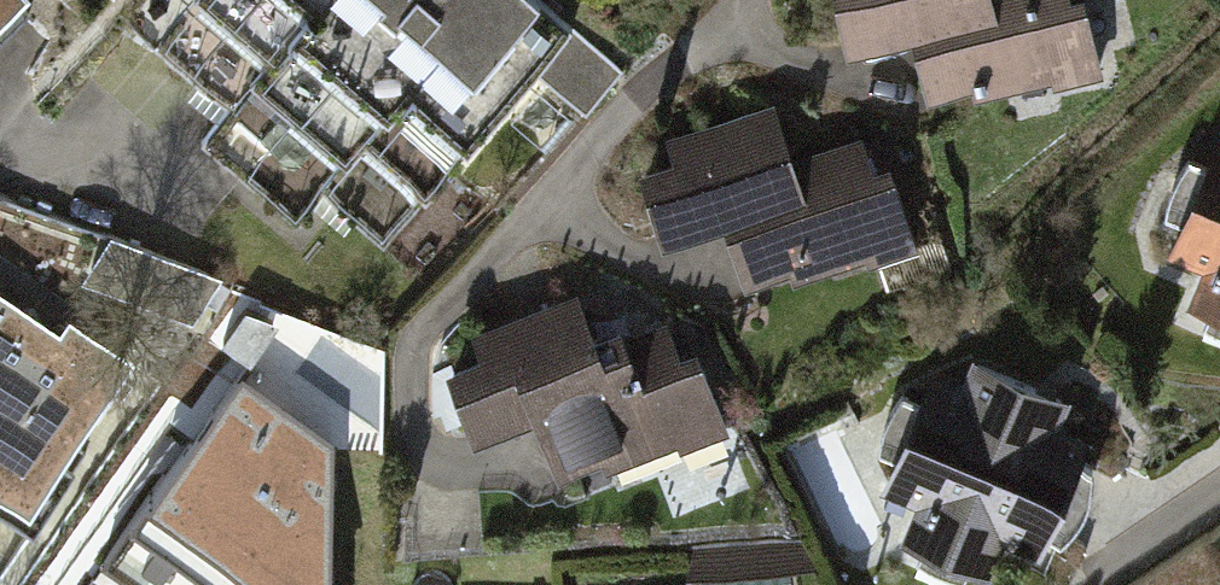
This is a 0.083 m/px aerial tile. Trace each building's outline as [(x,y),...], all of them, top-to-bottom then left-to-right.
[(6,16),(23,0),(0,0),(0,21),(6,16)] [(526,0),(206,0),(163,51),(390,242),(567,34),(526,0)] [(855,49),(906,37),(922,106),(1088,69),(1072,0),(844,0),(855,49)] [(569,34),(554,68),(607,91),(622,57),(569,34)] [(779,114),(633,154),(658,244),(726,225),(745,294),(904,250),(878,155),(797,177),(779,114)] [(1201,182),(1164,282),(1193,294),(1180,329),(1219,344),(1219,189),(1201,182)] [(583,306),(441,359),(469,435),(535,410),(567,497),(719,441),(679,332),(603,360),(583,306)] [(0,336),(0,480),(72,409),(0,336)] [(245,372),(92,584),(329,584),(330,432),(245,372)] [(963,375),(950,405),(924,395),(878,507),(913,522),(897,559),(961,584),(982,584),(992,561),(1032,578),(1079,464),(1051,452),(1066,417),(963,375)]
